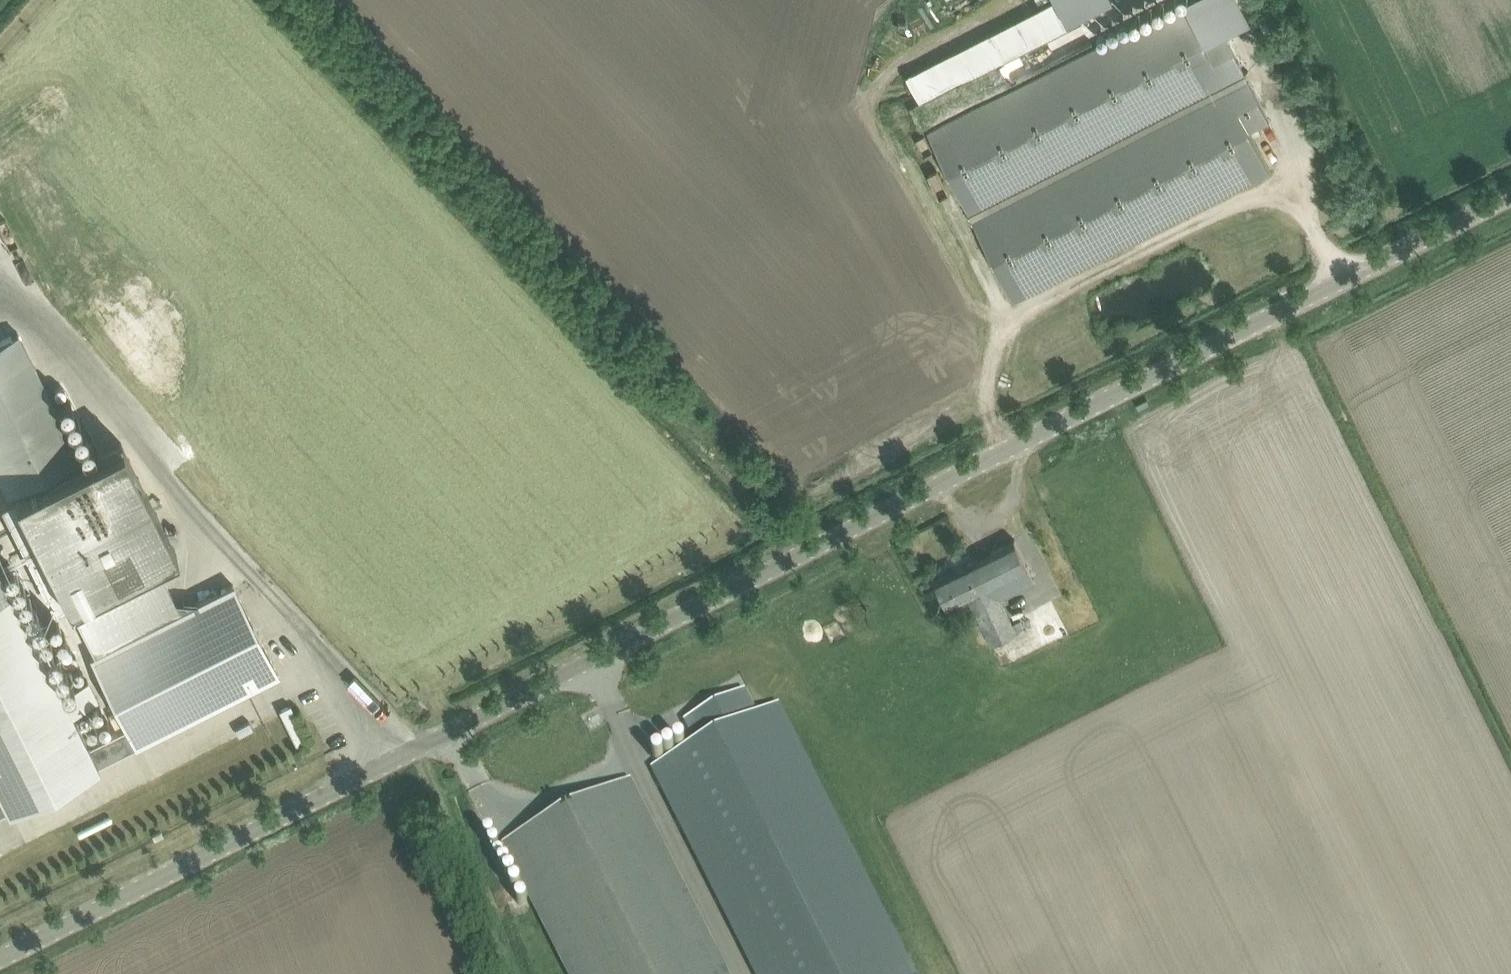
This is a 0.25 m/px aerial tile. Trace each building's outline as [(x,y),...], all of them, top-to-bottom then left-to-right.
[(1184,0),(687,264),(772,427),(984,316),(988,340),(1037,315),(1017,298),(1270,170),(1250,129),(1269,119),(1224,31),(1205,40),(1184,0)] [(1068,19),(1106,0),(1058,0),(1068,19)] [(9,492),(80,456),(18,331),(0,340),(0,474),(9,492)] [(14,494),(68,602),(154,558),(175,548),(121,440),(14,494)] [(1035,579),(1015,538),(935,578),(948,606),(968,596),(992,644),(1017,632),(1000,596),(1035,579)] [(8,808),(135,744),(126,726),(89,745),(71,709),(97,696),(87,677),(61,690),(0,569),(0,793),(8,808)] [(126,726),(135,744),(278,672),(233,583),(90,655),(126,726)] [(757,714),(746,691),(685,723),(697,745),(757,714)] [(779,706),(652,770),(755,973),(915,973),(779,706)] [(633,784),(505,848),(569,973),(729,973),(633,784)] [(159,825),(151,829),(155,838),(163,834),(159,825)]
